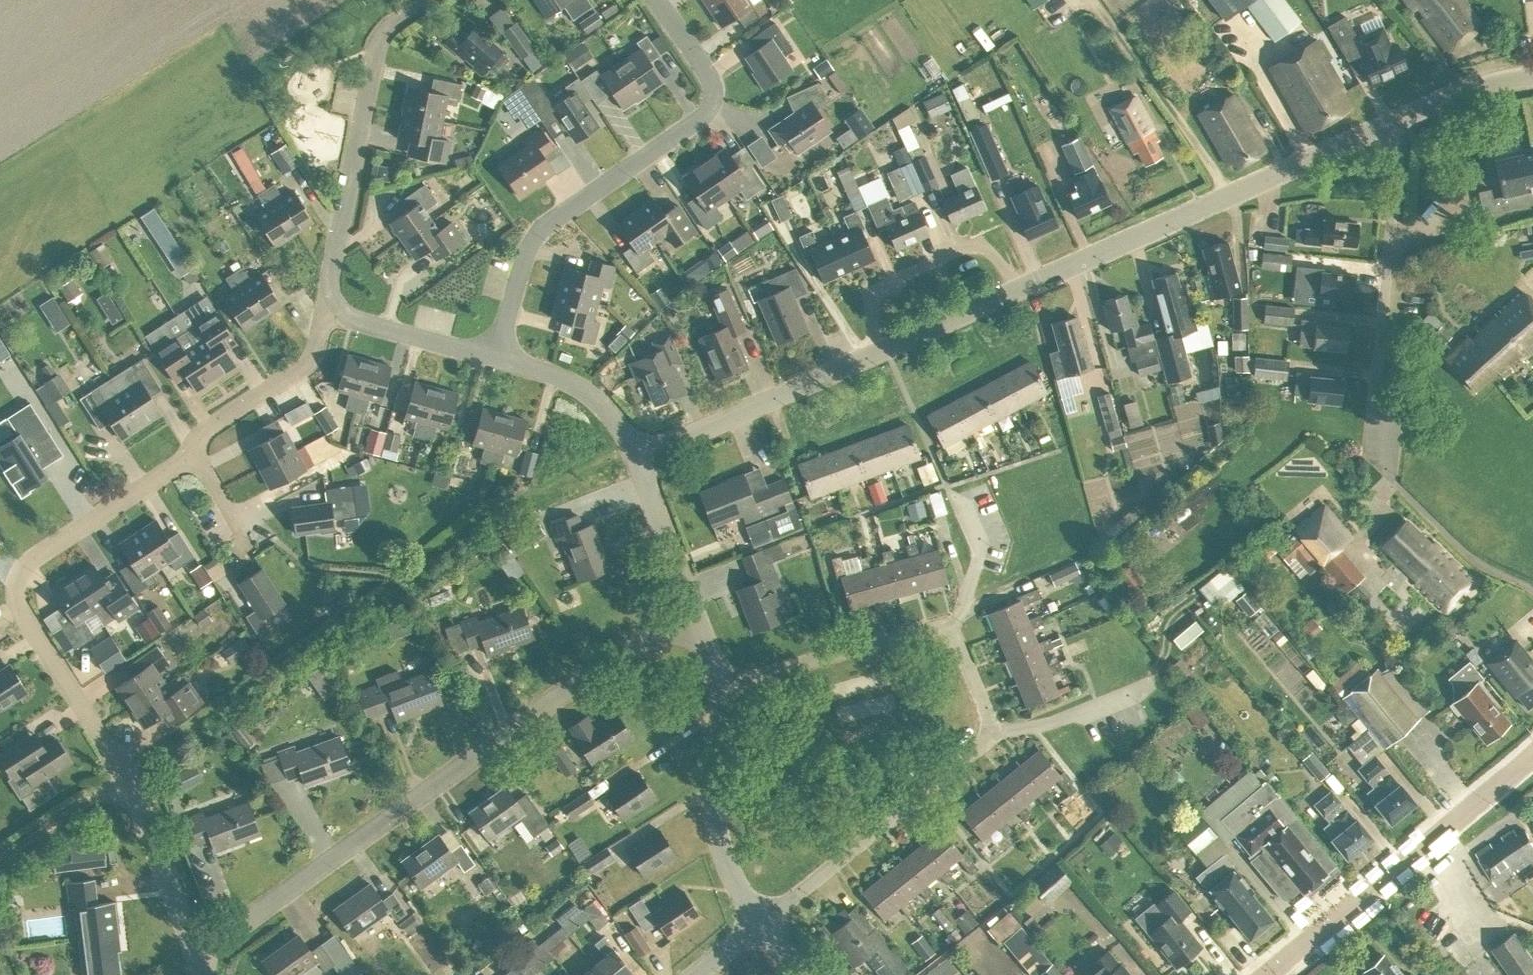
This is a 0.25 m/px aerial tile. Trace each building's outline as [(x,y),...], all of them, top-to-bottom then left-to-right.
[(547,18),(563,6),(573,20),(592,6),(588,0),(534,0),(547,18)] [(710,10),(724,0),(703,0),(710,10)] [(710,10),(722,27),(737,17),(744,26),(765,12),(758,1),(752,5),(749,0),(724,0),(710,10)] [(1046,0),(1028,0),(1033,9),(1046,0)] [(1225,20),(1246,4),(1274,41),(1300,21),(1284,0),(1210,0),(1225,20)] [(1421,19),(1448,53),(1481,25),(1460,0),(1405,0),(1421,19)] [(1365,70),(1372,85),(1407,70),(1396,45),(1390,47),(1382,28),(1358,38),(1345,16),(1327,27),(1346,59),(1360,53),(1367,69),(1365,70)] [(514,20),(500,30),(520,57),(534,47),(514,20)] [(791,49),(773,23),(757,34),(763,44),(745,56),(755,71),(753,73),(763,88),(791,69),(782,56),(791,49)] [(502,51),(475,27),(463,40),(454,32),(445,43),(463,59),(467,54),(478,63),(474,68),(481,75),(489,66),(497,73),(509,60),(501,52),(502,51)] [(620,62),(643,95),(663,82),(650,62),(660,55),(646,35),(636,42),(640,48),(620,62)] [(1345,91),(1315,40),(1268,68),(1306,134),(1351,108),(1341,93),(1345,91)] [(584,63),(574,49),(564,56),(573,70),(584,63)] [(826,58),(812,67),(820,78),(833,69),(826,58)] [(586,76),(580,80),(592,98),(596,103),(612,93),(623,109),(643,95),(620,62),(600,75),(596,70),(586,76)] [(834,71),(828,76),(841,94),(847,90),(834,71)] [(532,76),(518,86),(520,88),(540,119),(543,123),(557,113),(576,141),(597,127),(582,104),(592,98),(580,80),(578,77),(565,87),(570,95),(553,106),(532,76)] [(403,113),(442,121),(445,103),(456,105),(461,84),(433,78),(431,92),(408,87),(403,113)] [(830,100),(818,82),(786,96),(793,113),(768,130),(778,143),(771,148),(772,149),(787,139),(798,156),(799,155),(798,153),(832,130),(817,109),(830,100)] [(964,83),(951,88),(957,100),(966,120),(978,115),(969,95),(964,83)] [(475,85),(471,97),(481,100),(485,88),(475,85)] [(520,88),(502,100),(514,119),(518,117),(526,129),(540,119),(520,88)] [(943,92),(927,100),(929,105),(934,116),(951,108),(943,92)] [(1008,93),(981,105),(984,112),(1011,100),(1008,93)] [(1237,167),(1266,151),(1233,94),(1198,113),(1227,165),(1233,161),(1237,167)] [(1111,110),(1133,154),(1138,151),(1145,165),(1161,156),(1154,142),(1159,140),(1154,129),(1156,128),(1138,96),(1111,110)] [(850,128),(836,138),(842,147),(857,138),(873,127),(861,108),(844,119),(850,128)] [(442,121),(403,113),(398,138),(420,143),(417,157),(445,162),(449,141),(438,139),(442,121)] [(900,125),(909,147),(919,142),(910,121),(900,125)] [(969,131),(991,181),(1007,174),(986,124),(969,131)] [(554,149),(539,128),(523,139),(529,148),(500,168),(520,197),(537,185),(536,183),(553,171),(543,156),(554,149)] [(1071,177),(1076,190),(1067,194),(1077,217),(1109,203),(1080,136),(1059,145),(1073,176),(1071,177)] [(227,150),(226,150),(235,165),(237,163),(242,171),(243,170),(258,194),(265,189),(236,144),(227,150)] [(284,173),(298,164),(285,144),(271,153),(284,173)] [(918,146),(907,151),(911,160),(924,190),(937,184),(920,146),(918,146)] [(704,163),(728,197),(748,183),(755,193),(764,186),(750,165),(741,172),(725,149),(704,163)] [(1494,161),(1502,196),(1493,198),(1490,189),(1478,192),(1482,215),(1532,204),(1532,152),(1494,161)] [(911,160),(898,166),(911,196),(924,190),(911,160)] [(715,205),(728,197),(704,163),(684,177),(700,200),(690,207),(706,229),(723,217),(715,205)] [(985,209),(966,167),(950,174),(959,193),(942,201),(952,224),(985,209)] [(850,170),(838,175),(848,197),(859,192),(850,170)] [(265,189),(294,234),(313,222),(293,191),(283,197),(274,184),(265,189)] [(390,223),(402,241),(432,221),(425,211),(437,202),(425,184),(405,198),(411,208),(390,223)] [(1012,194),(1021,216),(1018,217),(1028,239),(1057,226),(1047,204),(1045,205),(1036,184),(1012,194)] [(294,234),(265,189),(258,194),(257,195),(266,208),(255,215),(275,246),(294,234)] [(782,194),(770,199),(779,221),(791,216),(782,194)] [(635,211),(656,241),(666,234),(675,246),(693,234),(679,214),(669,220),(653,198),(635,211)] [(885,198),(868,205),(879,231),(887,227),(896,249),(928,234),(914,202),(892,212),(885,198)] [(850,232),(835,239),(848,270),(874,259),(861,230),(865,228),(857,210),(843,217),(850,232)] [(656,241),(635,211),(617,224),(632,246),(622,253),(636,273),(654,260),(646,248),(656,241)] [(1358,224),(1323,220),(1322,231),(1305,229),(1303,243),(1322,245),(1322,243),(1355,247),(1358,224)] [(415,260),(428,251),(434,261),(464,240),(451,222),(439,231),(432,221),(402,241),(415,260)] [(848,270),(835,239),(819,246),(812,230),(799,237),(806,254),(810,253),(823,281),(848,270)] [(730,243),(737,252),(752,240),(746,231),(730,243)] [(172,236),(160,245),(177,272),(180,277),(183,275),(189,284),(199,278),(188,261),(172,236)] [(1286,250),(1287,239),(1265,236),(1263,248),(1286,250)] [(728,241),(716,249),(725,260),(737,252),(730,243),(728,241)] [(1240,291),(1235,272),(1227,242),(1203,249),(1209,273),(1203,275),(1209,299),(1240,291)] [(103,243),(90,252),(100,269),(114,260),(103,243)] [(713,251),(701,259),(708,271),(720,263),(713,251)] [(1263,252),(1261,268),(1291,270),(1292,255),(1263,252)] [(558,292),(597,303),(602,285),(608,287),(614,266),(591,260),(587,274),(565,267),(558,292)] [(234,272),(263,317),(282,305),(261,274),(251,280),(242,267),(234,272)] [(806,292),(795,268),(774,277),(779,291),(758,300),(777,343),(807,330),(793,298),(806,292)] [(1322,269),(1307,268),(1304,291),(1319,292),(1319,295),(1350,298),(1352,276),(1321,272),(1322,269)] [(263,317),(234,272),(225,278),(234,291),(224,298),(244,329),(263,317)] [(1152,279),(1160,311),(1168,336),(1154,339),(1166,383),(1191,376),(1180,334),(1196,330),(1183,286),(1179,287),(1175,273),(1152,279)] [(70,279),(57,287),(66,301),(80,293),(70,279)] [(650,294),(660,310),(670,303),(660,288),(650,294)] [(745,330),(727,288),(709,296),(723,328),(698,338),(716,379),(747,365),(734,335),(745,330)] [(1521,290),(1476,330),(1479,333),(1470,340),(1466,335),(1443,357),(1474,391),(1497,370),(1503,378),(1512,370),(1508,363),(1516,356),(1523,361),(1532,351),(1532,302),(1521,290)] [(107,292),(96,298),(103,310),(114,303),(107,292)] [(597,303),(558,292),(551,317),(573,324),(570,337),(593,343),(599,322),(592,320),(597,303)] [(1149,323),(1138,326),(1134,312),(1130,312),(1125,295),(1102,301),(1110,331),(1123,327),(1129,346),(1131,346),(1139,375),(1159,370),(1155,356),(1158,355),(1154,339),(1149,323)] [(205,296),(176,315),(187,333),(194,344),(216,378),(236,365),(226,349),(236,342),(218,315),(215,311),(205,296)] [(1232,298),(1233,329),(1247,329),(1246,298),(1232,298)] [(1264,305),(1262,323),(1291,326),(1294,308),(1264,305)] [(1429,336),(1442,324),(1431,311),(1418,323),(1429,336)] [(1093,369),(1091,361),(1081,327),(1078,328),(1076,317),(1052,323),(1059,350),(1049,353),(1056,379),(1093,369)] [(1298,346),(1313,348),(1345,351),(1347,327),(1316,324),(1316,322),(1301,320),(1298,346)] [(625,324),(614,335),(623,343),(633,332),(625,324)] [(1444,344),(1451,337),(1440,326),(1433,332),(1444,344)] [(187,333),(157,353),(175,381),(185,374),(196,391),(216,378),(194,344),(187,333)] [(681,363),(668,335),(653,342),(657,352),(636,361),(655,405),(684,392),(673,367),(681,363)] [(11,355),(0,338),(0,362),(11,355)] [(614,339),(608,345),(615,352),(621,345),(614,339)] [(345,409),(355,412),(369,360),(347,354),(337,390),(349,394),(345,409)] [(1249,355),(1235,355),(1235,371),(1250,371),(1249,355)] [(1255,357),(1254,376),(1287,380),(1289,360),(1255,357)] [(110,379),(141,427),(161,413),(150,396),(161,389),(141,359),(110,379)] [(391,366),(369,360),(355,412),(365,414),(369,399),(381,402),(391,366)] [(1004,375),(1021,406),(1046,392),(1030,361),(1004,375)] [(57,372),(40,383),(51,402),(70,391),(57,372)] [(1311,375),(1296,373),(1294,394),(1308,396),(1308,400),(1339,404),(1342,380),(1311,377),(1311,375)] [(995,420),(1021,406),(1004,375),(978,388),(995,420)] [(141,427),(110,379),(80,399),(99,429),(110,422),(121,439),(141,427)] [(413,436),(422,439),(436,387),(415,381),(405,417),(417,421),(413,436)] [(436,387),(422,439),(432,441),(436,426),(448,429),(458,393),(436,387)] [(978,388),(953,402),(969,433),(995,420),(978,388)] [(1097,397),(1112,452),(1127,447),(1112,393),(1097,397)] [(1127,399),(1132,422),(1144,419),(1139,397),(1127,399)] [(969,433),(953,402),(927,415),(944,447),(969,433)] [(0,445),(0,446),(12,464),(7,468),(15,481),(21,478),(28,490),(48,477),(49,477),(43,468),(41,464),(48,459),(50,463),(63,455),(30,403),(7,418),(18,434),(0,445)] [(313,413),(327,435),(338,427),(325,406),(313,413)] [(284,414),(290,426),(300,420),(294,408),(291,410),(284,414)] [(480,462),(490,465),(504,414),(483,408),(473,444),(484,447),(480,462)] [(504,414),(490,465),(500,468),(504,452),(516,456),(526,420),(504,414)] [(1126,433),(1136,461),(1187,443),(1176,414),(1126,433)] [(880,434),(892,467),(919,457),(907,424),(880,434)] [(379,456),(385,433),(371,429),(364,452),(379,456)] [(261,468),(294,451),(284,431),(251,448),(261,468)] [(1046,431),(1037,435),(1041,443),(1050,439),(1046,431)] [(387,432),(383,447),(396,451),(400,437),(400,436),(387,432)] [(880,434),(853,444),(865,478),(892,467),(880,434)] [(853,444),(825,454),(838,488),(865,478),(853,444)] [(345,450),(320,459),(323,469),(349,460),(345,450)] [(525,450),(519,474),(531,477),(538,453),(525,450)] [(294,451),(261,468),(272,488),(304,470),(294,451)] [(456,452),(450,475),(464,479),(470,455),(456,452)] [(838,488),(825,454),(798,464),(811,498),(838,488)] [(923,485),(938,480),(933,466),(918,472),(923,485)] [(779,511),(777,506),(784,503),(787,512),(745,527),(753,547),(803,529),(795,508),(792,500),(784,479),(766,486),(759,468),(743,474),(728,479),(729,481),(699,492),(712,526),(742,515),(745,523),(779,511)] [(426,474),(423,485),(440,490),(443,478),(426,474)] [(880,480),(867,484),(874,505),(887,500),(880,480)] [(332,520),(343,518),(357,516),(352,486),(325,489),(327,503),(292,508),(296,534),(320,530),(320,534),(334,532),(332,520)] [(927,495),(935,517),(947,513),(940,491),(927,495)] [(922,501),(906,505),(910,518),(925,513),(922,501)] [(1345,593),(1363,577),(1339,548),(1351,538),(1324,505),(1294,529),(1322,562),(1320,564),(1345,593)] [(582,528),(577,515),(551,525),(556,540),(562,538),(578,581),(611,569),(593,523),(582,528)] [(157,520),(138,532),(160,566),(169,561),(175,570),(195,557),(178,532),(168,538),(157,520)] [(1430,545),(1405,521),(1382,546),(1401,561),(1400,563),(1417,580),(1415,582),(1445,612),(1455,602),(1452,599),(1460,594),(1475,582),(1433,541),(1430,545)] [(160,566),(138,532),(119,545),(131,562),(119,570),(135,594),(147,586),(147,588),(157,581),(151,572),(160,566)] [(913,533),(907,535),(909,544),(915,542),(913,533)] [(1296,536),(1278,552),(1299,577),(1306,571),(1308,574),(1320,564),(1296,536)] [(1269,539),(1260,545),(1269,557),(1278,550),(1269,539)] [(906,545),(909,557),(914,556),(923,589),(948,582),(938,549),(919,555),(915,542),(909,544),(906,545)] [(882,552),(885,564),(889,563),(898,595),(923,589),(914,556),(909,557),(895,561),(891,549),(882,552)] [(865,570),(861,571),(846,575),(841,556),(831,558),(837,580),(841,579),(849,609),(874,602),(865,570)] [(857,559),(861,571),(865,570),(874,602),(898,595),(889,563),(885,564),(870,568),(867,556),(857,559)] [(780,586),(770,561),(747,570),(752,584),(737,590),(753,632),(785,619),(773,588),(780,586)] [(1075,562),(1048,573),(1055,586),(1081,575),(1075,562)] [(201,564),(190,571),(200,588),(211,581),(201,564)] [(94,565),(74,578),(95,611),(104,624),(116,617),(118,621),(138,608),(123,586),(114,572),(103,579),(94,565)] [(1226,566),(1198,589),(1211,605),(1223,595),(1228,602),(1244,588),(1226,566)] [(285,603),(262,568),(239,583),(256,610),(246,616),(261,639),(272,632),(262,617),(285,603)] [(74,578),(53,591),(72,619),(61,627),(65,633),(74,646),(75,649),(95,636),(84,619),(95,611),(74,578)] [(988,613),(998,636),(1029,624),(1028,620),(1022,606),(1041,598),(1037,589),(1016,597),(1018,601),(988,613)] [(1246,591),(1237,599),(1250,615),(1260,607),(1246,591)] [(325,601),(334,613),(345,606),(337,593),(325,601)] [(160,632),(171,625),(158,605),(147,612),(160,632)] [(533,639),(522,606),(478,622),(476,616),(461,622),(470,648),(483,644),(488,655),(533,639)] [(193,616),(202,628),(212,622),(203,609),(193,616)] [(998,636),(1008,660),(1039,647),(1037,643),(1031,629),(1043,624),(1039,615),(1028,620),(1029,624),(998,636)] [(134,626),(145,642),(159,633),(149,617),(134,626)] [(1313,618),(1300,628),(1309,640),(1322,629),(1313,618)] [(1172,640),(1180,649),(1203,630),(1195,620),(1172,640)] [(1279,631),(1271,637),(1279,646),(1286,639),(1279,631)] [(69,649),(74,646),(65,633),(60,636),(56,639),(64,652),(69,649)] [(1059,637),(1050,641),(1053,647),(1062,644),(1059,637)] [(1008,660),(1017,684),(1049,671),(1047,666),(1041,652),(1053,647),(1050,641),(1049,638),(1037,643),(1039,647),(1008,660)] [(241,639),(221,653),(228,662),(248,649),(241,639)] [(126,659),(114,640),(93,654),(105,673),(126,659)] [(1488,662),(1512,691),(1513,690),(1528,708),(1532,703),(1532,663),(1514,640),(1513,641),(1488,662)] [(1309,641),(1301,647),(1310,658),(1318,651),(1309,641)] [(117,687),(131,707),(164,684),(157,674),(170,665),(157,645),(128,665),(135,675),(117,687)] [(1471,647),(1464,654),(1475,666),(1482,660),(1471,647)] [(1477,671),(1466,658),(1466,659),(1469,662),(1448,679),(1452,684),(1452,698),(1454,701),(1450,705),(1457,713),(1459,711),(1486,743),(1509,723),(1499,712),(1502,710),(1479,682),(1483,678),(1477,671)] [(1178,660),(1170,667),(1182,680),(1189,673),(1178,660)] [(1330,684),(1341,697),(1369,673),(1358,660),(1330,684)] [(1049,671),(1017,684),(1027,707),(1058,694),(1051,675),(1062,671),(1058,662),(1047,666),(1049,671)] [(26,692),(10,666),(0,672),(0,708),(26,692)] [(1393,669),(1382,673),(1378,667),(1345,695),(1353,704),(1350,707),(1384,748),(1419,718),(1432,707),(1401,670),(1396,674),(1393,669)] [(331,670),(325,674),(331,681),(336,677),(331,670)] [(378,685),(356,693),(365,720),(393,710),(397,721),(442,704),(430,671),(402,682),(397,670),(375,678),(378,685)] [(164,684),(131,707),(145,727),(162,715),(169,725),(202,702),(189,682),(171,694),(164,684)] [(329,683),(318,691),(324,699),(335,692),(329,683)] [(1196,704),(1184,714),(1196,729),(1209,719),(1196,704)] [(1346,706),(1335,715),(1345,726),(1355,717),(1346,706)] [(632,738),(616,713),(598,724),(597,722),(593,725),(587,716),(569,727),(592,764),(632,738)] [(1277,731),(1276,736),(1280,741),(1286,741),(1290,738),(1291,732),(1287,727),(1281,727),(1277,731)] [(1384,748),(1368,729),(1351,743),(1367,762),(1358,769),(1368,781),(1368,780),(1374,787),(1367,792),(1376,803),(1374,804),(1390,823),(1415,803),(1399,784),(1398,785),(1375,756),(1384,748)] [(351,769),(339,736),(295,752),(293,747),(278,752),(288,779),(301,774),(305,786),(351,769)] [(24,771),(33,785),(32,785),(34,788),(25,794),(32,806),(58,790),(49,776),(71,762),(56,738),(34,752),(26,738),(0,755),(0,758),(13,778),(24,771)] [(565,776),(576,769),(561,746),(551,753),(565,776)] [(1039,750),(1020,766),(1041,792),(1044,789),(1056,780),(1069,795),(1076,789),(1062,772),(1059,774),(1039,750)] [(1313,752),(1303,760),(1320,781),(1330,773),(1313,752)] [(195,765),(170,776),(178,793),(203,781),(195,765)] [(1020,766),(1000,782),(1021,808),(1024,805),(1036,796),(1044,805),(1052,799),(1044,789),(1041,792),(1020,766)] [(1197,813),(1198,814),(1218,838),(1224,845),(1235,836),(1253,858),(1250,860),(1283,900),(1286,900),(1301,888),(1305,893),(1326,875),(1324,873),(1334,865),(1295,817),(1265,781),(1261,784),(1249,769),(1208,804),(1197,813)] [(1270,787),(1278,780),(1270,770),(1265,775),(1260,769),(1254,774),(1261,783),(1265,780),(1270,787)] [(655,798),(638,773),(622,783),(621,782),(605,792),(623,819),(655,798)] [(1032,815),(1024,805),(1021,808),(1000,782),(980,798),(1001,824),(1005,821),(1017,811),(1025,821),(1032,815)] [(488,839),(518,818),(532,836),(538,832),(549,824),(542,815),(526,793),(516,801),(506,786),(469,813),(488,839)] [(1346,858),(1371,838),(1356,819),(1355,820),(1331,791),(1314,804),(1324,816),(1325,816),(1330,822),(1324,828),(1332,838),(1331,839),(1346,858)] [(571,817),(593,803),(586,792),(564,806),(571,817)] [(1013,831),(1005,821),(1001,824),(980,798),(960,814),(981,840),(997,827),(1005,837),(1013,831)] [(260,834),(248,801),(204,818),(202,812),(187,818),(197,844),(210,839),(215,851),(260,834)] [(1218,838),(1198,814),(1176,832),(1196,855),(1218,838)] [(556,817),(550,822),(554,828),(561,824),(556,817)] [(549,824),(538,832),(545,841),(555,833),(549,824)] [(941,829),(922,845),(943,871),(946,869),(958,859),(971,875),(978,869),(964,851),(961,854),(941,829)] [(676,855),(659,830),(643,840),(642,838),(626,849),(643,876),(676,855)] [(1513,830),(1476,853),(1496,885),(1532,861),(1532,843),(1525,831),(1517,836),(1513,830)] [(1115,832),(1099,845),(1106,853),(1122,841),(1115,832)] [(450,851),(438,835),(402,861),(421,888),(457,862),(464,871),(475,864),(461,844),(450,851)] [(557,838),(545,846),(552,855),(563,847),(557,838)] [(105,864),(102,839),(70,843),(71,852),(53,854),(55,871),(105,864)] [(922,845),(902,861),(923,887),(927,885),(938,875),(946,885),(954,878),(946,869),(943,871),(922,845)] [(591,873),(613,858),(606,848),(584,862),(591,873)] [(1234,869),(1223,855),(1196,877),(1207,891),(1226,914),(1229,912),(1249,937),(1271,920),(1251,894),(1253,892),(1234,869)] [(902,861),(882,877),(903,903),(907,900),(919,891),(927,900),(934,894),(927,885),(923,887),(902,861)] [(1054,865),(1030,886),(1048,905),(1072,883),(1054,865)] [(903,903),(882,877),(862,893),(883,919),(899,906),(907,916),(915,910),(907,900),(903,903)] [(487,879),(477,885),(483,895),(493,889),(487,879)] [(93,880),(67,883),(70,909),(78,908),(82,938),(78,938),(83,974),(109,974),(120,974),(115,934),(118,934),(114,902),(96,904),(93,880)] [(382,900),(370,884),(334,910),(353,936),(389,910),(396,920),(407,912),(392,893),(382,900)] [(1176,967),(1201,947),(1179,919),(1190,910),(1173,890),(1155,905),(1166,919),(1148,933),(1176,967)] [(641,898),(628,906),(644,930),(658,922),(668,937),(700,916),(683,891),(667,901),(666,899),(650,910),(649,911),(641,898)] [(562,926),(569,935),(587,920),(596,931),(608,922),(592,902),(562,926)] [(847,913),(843,908),(830,918),(837,928),(828,935),(853,967),(866,957),(881,974),(904,974),(909,970),(896,955),(856,905),(847,913)] [(932,913),(946,931),(953,926),(938,908),(932,913)] [(968,909),(954,920),(964,933),(978,923),(968,909)] [(411,915),(398,925),(404,933),(418,923),(411,915)] [(1033,919),(1024,927),(1032,937),(1042,929),(1033,919)] [(542,942),(549,951),(569,935),(562,926),(542,942)] [(1003,941),(1031,974),(1062,974),(1021,926),(1003,941)] [(1520,926),(1492,944),(1512,974),(1532,974),(1532,946),(1520,926)] [(639,956),(650,949),(635,927),(625,934),(639,956)] [(448,959),(426,928),(411,939),(433,969),(448,959)] [(952,944),(961,937),(955,929),(946,936),(952,944)] [(321,944),(311,951),(299,935),(262,961),(272,974),(299,974),(317,962),(324,971),(335,964),(344,974),(357,966),(334,934),(321,944)] [(923,935),(911,944),(924,961),(936,952),(923,935)] [(594,966),(602,974),(630,974),(633,972),(604,936),(594,944),(605,957),(594,966)] [(522,959),(529,967),(549,951),(542,942),(522,959)] [(1121,963),(1119,965),(1107,950),(1079,974),(1130,974),(1121,963)] [(1382,955),(1363,971),(1366,974),(1403,974),(1395,965),(1392,967),(1382,955)] [(930,974),(949,974),(956,970),(947,958),(928,972),(930,974)] [(522,959),(502,974),(519,974),(529,967),(522,959)] [(582,974),(602,974),(594,966),(582,974)]
